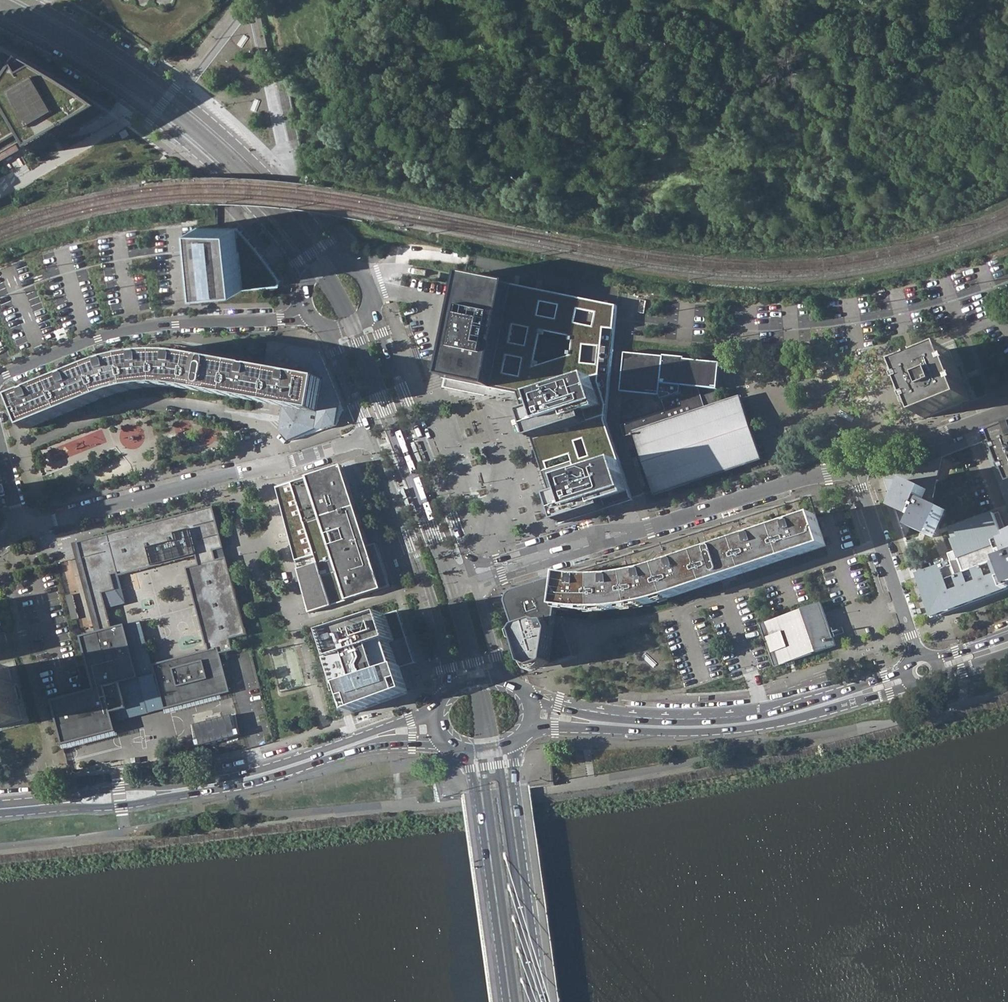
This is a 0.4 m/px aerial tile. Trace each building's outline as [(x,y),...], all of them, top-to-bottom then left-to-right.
[(27,143),(35,154),(112,112),(0,48),(0,158),(27,143)] [(203,278),(204,293),(281,286),(283,279),(241,226),(199,226),(203,278)] [(618,306),(465,275),(464,281),(463,286),(461,298),(453,334),(450,348),(445,379),(513,392),(519,393),(561,524),(633,500),(606,420),(613,354),(618,306)] [(282,404),(277,429),(286,440),(334,424),(341,409),(317,350),(268,342),(264,368),(321,379),(315,411),(282,404)] [(905,367),(910,379),(907,380),(909,385),(911,384),(916,397),(914,398),(916,403),(919,402),(925,415),(969,397),(964,384),(967,383),(965,377),(963,378),(958,366),(960,365),(958,360),(955,361),(950,349),(905,367)] [(282,404),(315,411),(321,379),(264,368),(199,356),(180,354),(166,353),(154,353),(144,353),(131,355),(119,357),(108,360),(94,365),(86,368),(14,397),(25,427),(105,395),(114,392),(126,389),(137,387),(153,386),(167,386),(182,387),(282,404)] [(624,357),(621,392),(659,396),(661,385),(680,387),(680,394),(661,400),(665,411),(622,426),(625,437),(635,435),(655,492),(758,457),(739,400),(705,412),(704,408),(717,403),(714,393),(701,397),(697,388),(717,390),(718,367),(684,364),(684,361),(663,359),(662,361),(624,357)] [(1007,498),(1007,472),(995,437),(981,443),(1003,500),(1007,498)] [(943,509),(930,504),(943,455),(876,476),(887,510),(901,516),(910,520),(906,528),(931,539),(943,509)] [(296,570),(308,613),(389,586),(375,544),(367,546),(356,512),(340,465),(289,482),(315,563),(296,570)] [(224,548),(213,507),(78,542),(101,631),(96,632),(81,636),(95,689),(52,700),(63,744),(117,731),(112,717),(104,686),(139,678),(112,576),(119,574),(119,576),(198,555),(216,551),(224,549),(224,548)] [(917,573),(931,617),(1007,589),(1007,540),(1006,541),(994,513),(976,519),(962,524),(949,529),(956,550),(949,553),(951,560),(917,573)] [(743,573),(826,546),(817,517),(816,514),(802,519),(799,520),(797,521),(782,526),(780,526),(778,527),(773,528),(770,530),(767,531),(726,544),(723,545),(719,546),(709,550),(705,551),(703,552),(696,554),(694,555),(692,556),(659,566),(650,569),(643,570),(641,571),(638,571),(636,572),(634,572),(631,573),(629,573),(624,574),(614,575),(600,577),(589,578),(578,577),(575,576),(568,576),(563,574),(563,575),(559,607),(571,607),(586,608),(602,608),(616,608),(632,606),(645,604),(658,601),(669,598),(681,594),(737,576),(743,573)] [(96,632),(101,631),(78,542),(73,544),(96,632)] [(216,551),(198,555),(200,565),(218,560),(216,551)] [(210,650),(215,649),(217,655),(235,651),(232,639),(249,635),(230,564),(228,557),(218,560),(200,565),(188,568),(208,644),(209,644),(210,650)] [(563,575),(563,574),(533,584),(517,590),(514,591),(513,593),(510,595),(509,599),(508,604),(509,605),(528,664),(537,668),(574,656),(565,616),(558,615),(559,607),(563,575)] [(72,594),(66,596),(73,620),(77,619),(79,619),(72,594)] [(796,610),(760,623),(775,665),(789,660),(790,663),(793,662),(794,662),(794,659),(811,653),(830,646),(835,644),(824,612),(820,602),(796,610)] [(401,610),(390,614),(399,640),(394,642),(401,667),(406,666),(417,663),(401,610)] [(390,614),(328,633),(336,659),(333,660),(341,686),(344,685),(353,712),(414,692),(406,666),(401,667),(394,642),(399,640),(390,614)] [(217,655),(215,649),(210,650),(151,666),(154,674),(162,704),(163,709),(227,692),(217,655)] [(0,669),(0,726),(23,720),(19,706),(22,705),(21,700),(18,701),(14,686),(17,685),(16,680),(12,681),(8,667),(0,669)] [(112,717),(162,704),(154,674),(139,678),(104,686),(112,717)] [(234,714),(195,725),(201,746),(240,735),(234,714)]
